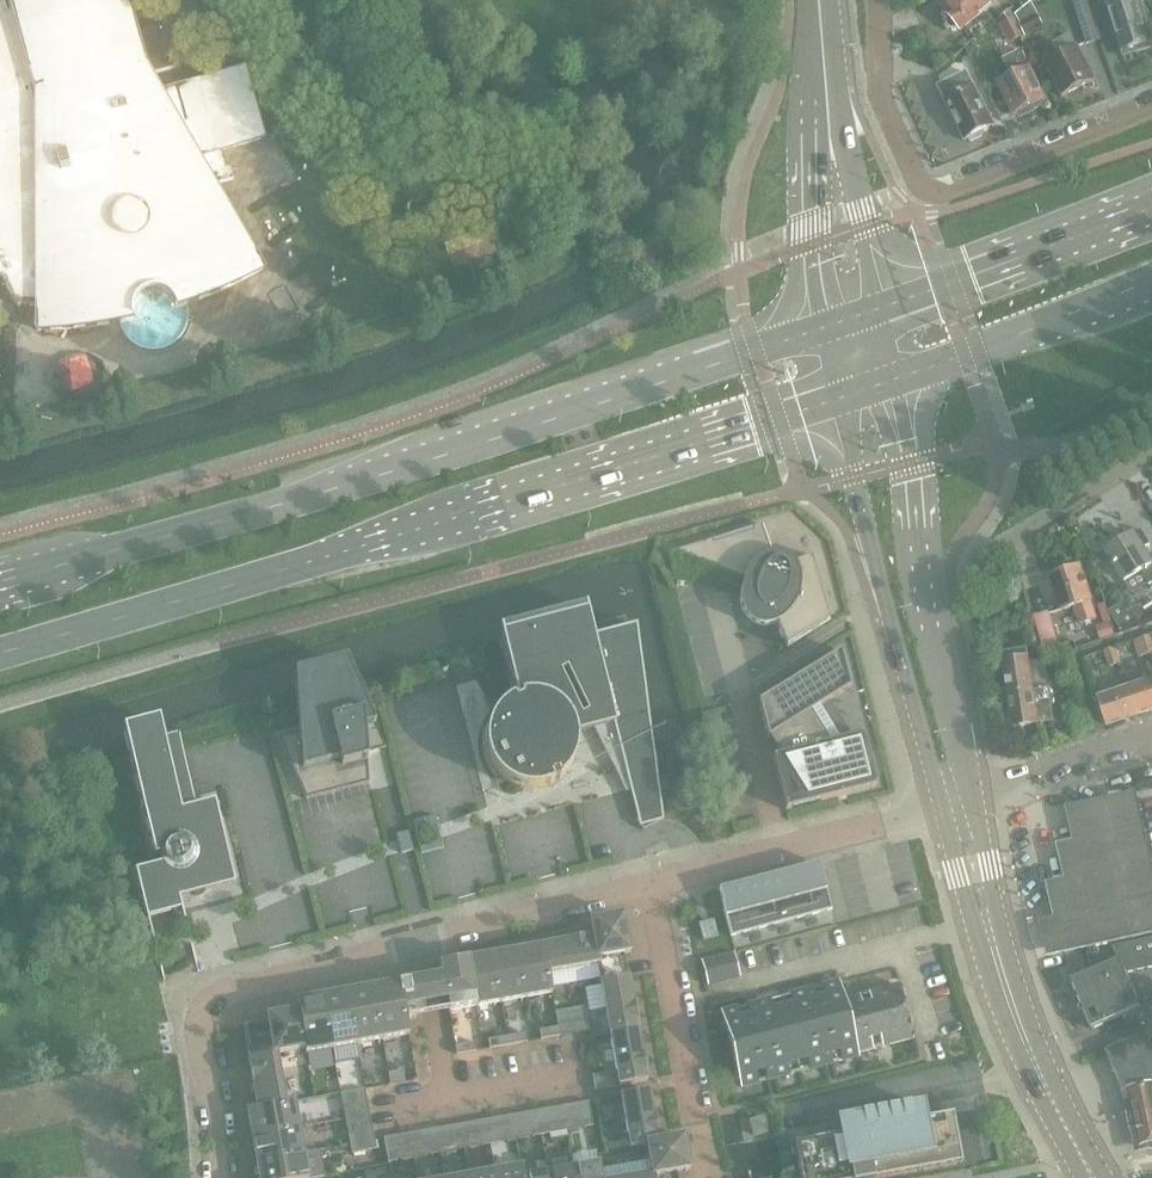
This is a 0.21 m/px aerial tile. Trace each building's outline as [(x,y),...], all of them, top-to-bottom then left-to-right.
[(0,277),(18,307),(37,307),(37,331),(41,331),(45,331),(49,331),(50,331),(54,331),(58,331),(62,331),(66,330),(69,330),(73,330),(74,330),(79,329),(84,329),(85,329),(90,328),(96,328),(97,327),(101,327),(105,326),(109,326),(111,325),(114,325),(120,324),(124,323),(126,322),(131,321),(133,321),(132,314),(133,308),(135,303),(139,299),(143,295),(148,293),(154,293),(164,295),(169,298),(173,303),(176,309),(188,305),(192,304),(194,303),(196,302),(199,301),(202,300),(206,298),(209,297),(210,297),(215,295),(219,293),(221,292),(225,290),(230,288),(231,287),(235,285),(238,284),(241,282),(242,282),(245,280),(249,278),(253,276),(256,274),(260,272),(263,270),(215,186),(234,181),(231,169),(227,170),(222,151),(261,141),(243,72),(170,92),(161,94),(154,82),(145,66),(127,0),(0,0),(0,277)] [(939,6),(950,19),(947,24),(951,29),(958,29),(961,32),(966,28),(972,36),(992,20),(985,12),(995,4),(992,0),(947,0),(939,6)] [(1087,45),(1101,40),(1088,0),(1073,0),(1087,45)] [(1124,53),(1136,49),(1138,53),(1151,49),(1150,44),(1151,44),(1145,25),(1149,24),(1142,0),(1106,0),(1124,53)] [(1038,17),(1021,26),(1026,36),(1043,27),(1038,17)] [(1014,19),(1003,25),(1012,43),(1023,37),(1014,19)] [(1060,56),(1047,63),(1065,97),(1094,82),(1071,37),(1055,45),(1060,56)] [(1012,77),(1000,83),(1016,116),(1019,114),(1021,118),(1034,112),(1032,107),(1045,101),(1021,53),(1005,61),(1012,77)] [(967,73),(939,88),(946,102),(946,103),(966,142),(970,140),(972,143),(983,138),(981,134),(995,128),(975,88),(967,73)] [(743,585),(742,588),(741,591),(741,595),(741,599),(741,601),(741,604),(742,606),(742,609),(743,612),(745,616),(747,619),(749,621),(750,623),(752,624),(754,625),(756,626),(759,627),(761,628),(765,628),(768,628),(770,628),(772,627),(774,627),(776,625),(781,636),(786,646),(831,618),(814,557),(795,564),(794,563),(793,561),(791,560),(790,559),(787,557),(784,555),(781,554),(778,554),(774,554),(771,554),(760,525),(674,551),(674,553),(745,580),(743,585)] [(1107,553),(1125,583),(1133,595),(1149,586),(1150,586),(1151,584),(1151,564),(1143,550),(1150,546),(1142,531),(1107,553)] [(1081,569),(1051,578),(1063,612),(1070,610),(1075,628),(1096,621),(1091,603),(1092,603),(1081,569)] [(486,742),(486,748),(487,754),(489,759),(491,765),(494,770),(497,774),(501,777),(505,775),(508,782),(507,783),(510,785),(516,787),(521,789),(527,790),(533,790),(538,790),(544,788),(549,786),(554,784),(550,777),(556,774),(559,780),(563,777),(567,772),(571,768),(573,763),(575,757),(576,752),(577,746),(577,740),(576,734),(595,730),(605,751),(610,748),(615,758),(610,761),(626,792),(627,794),(631,791),(640,828),(664,822),(653,741),(658,738),(661,737),(655,725),(651,727),(639,625),(595,637),(587,606),(585,607),(586,613),(504,634),(502,628),(500,628),(503,639),(520,704),(515,706),(513,702),(509,705),(504,708),(500,712),(496,716),(493,721),(490,726),(488,731),(487,737),(486,742)] [(1128,613),(1115,622),(1120,631),(1134,623),(1128,613)] [(1034,619),(1043,650),(1058,645),(1049,615),(1034,619)] [(1110,623),(1096,628),(1101,641),(1114,636),(1110,623)] [(1149,654),(1144,638),(1134,642),(1140,657),(1149,654)] [(1114,648),(1104,652),(1110,667),(1120,664),(1114,648)] [(1049,689),(1041,690),(1041,686),(1048,685),(1045,661),(1029,663),(1027,650),(1001,654),(1008,695),(1013,728),(1054,722),(1049,689)] [(773,759),(775,765),(779,781),(786,811),(838,798),(847,795),(876,788),(863,736),(849,739),(827,703),(851,689),(841,652),(759,702),(768,739),(769,739),(780,757),(773,759)] [(295,675),(300,732),(277,737),(306,800),(369,784),(367,750),(380,746),(382,751),(386,749),(356,683),(346,661),(295,675)] [(1128,690),(1137,716),(1151,711),(1151,682),(1128,690)] [(1137,716),(1128,690),(1098,700),(1106,726),(1137,716)] [(127,745),(128,751),(156,856),(163,854),(165,863),(136,871),(156,948),(157,947),(149,917),(182,909),(188,931),(189,931),(181,897),(194,894),(195,895),(195,896),(196,897),(197,897),(199,898),(200,898),(201,898),(203,897),(204,896),(205,895),(205,894),(205,893),(205,892),(205,891),(236,883),(215,803),(195,808),(178,740),(164,742),(159,723),(124,733),(127,745)] [(1056,918),(1064,953),(1081,949),(1082,950),(1151,934),(1151,862),(1136,793),(1109,799),(1102,800),(1102,801),(1067,809),(1082,877),(1048,885),(1056,918)] [(648,849),(646,850),(648,857),(668,851),(667,844),(666,845),(648,849)] [(821,864),(719,891),(731,937),(833,910),(821,864)] [(629,978),(625,955),(631,954),(624,916),(591,922),(593,937),(594,937),(599,965),(602,983),(629,978)] [(714,923),(703,926),(700,926),(704,940),(717,937),(714,923)] [(594,937),(593,937),(544,946),(552,994),(553,994),(550,974),(599,965),(594,937)] [(1071,982),(1092,1030),(1141,1009),(1126,974),(1151,968),(1151,940),(1114,949),(1119,961),(1071,982)] [(544,946),(518,951),(527,998),(552,994),(544,946)] [(518,951),(493,955),(501,1003),(527,998),(518,951)] [(735,953),(702,962),(708,986),(741,977),(735,955),(735,953)] [(493,955),(467,960),(476,1007),(501,1003),(493,955)] [(441,965),(443,977),(450,1012),(476,1007),(467,960),(441,965)] [(425,980),(400,984),(406,1020),(407,1020),(432,1015),(450,1012),(443,977),(425,980)] [(629,978),(602,983),(601,983),(611,1035),(638,1030),(629,978)] [(839,982),(781,998),(791,1035),(849,1020),(844,1001),(839,982)] [(400,984),(374,989),(383,1040),(410,1036),(407,1020),(406,1020),(400,984)] [(900,986),(844,1001),(849,1020),(858,1054),(914,1039),(900,986)] [(374,989),(349,993),(358,1045),(383,1040),(374,989)] [(349,993),(323,998),(333,1050),(358,1045),(349,993)] [(297,1003),(299,1012),(300,1012),(307,1050),(305,1050),(306,1054),(333,1050),(323,998),(299,1002),(297,1003)] [(748,1006),(723,1013),(733,1051),(791,1035),(781,998),(748,1006)] [(585,1008),(571,1010),(575,1034),(584,1032),(589,1031),(585,1008)] [(268,1021),(243,1025),(249,1059),(277,1054),(277,1055),(305,1050),(307,1050),(300,1012),(299,1012),(268,1018),(268,1021)] [(849,1020),(791,1035),(801,1073),(825,1066),(833,1064),(859,1057),(858,1054),(849,1020)] [(559,1028),(540,1031),(542,1040),(561,1036),(559,1028)] [(638,1030),(611,1035),(620,1087),(648,1082),(638,1030)] [(1128,1091),(1130,1091),(1141,1142),(1146,1146),(1151,1145),(1151,1033),(1111,1050),(1128,1091)] [(527,1034),(507,1037),(509,1046),(528,1042),(527,1034)] [(791,1035),(733,1051),(739,1076),(743,1088),(768,1081),(774,1080),(801,1073),(791,1035)] [(509,1046),(507,1037),(488,1040),(490,1049),(509,1046)] [(475,1043),(456,1046),(457,1055),(477,1052),(475,1043)] [(249,1059),(258,1109),(258,1110),(286,1105),(286,1104),(277,1055),(277,1054),(249,1059)] [(367,1099),(366,1089),(341,1094),(343,1103),(367,1099)] [(649,1092),(622,1096),(631,1149),(647,1146),(647,1145),(659,1143),(659,1142),(649,1092)] [(248,1111),(253,1137),(300,1128),(295,1102),(286,1104),(286,1105),(258,1110),(258,1109),(248,1111)] [(589,1102),(580,1104),(585,1128),(594,1127),(589,1102)] [(799,1163),(798,1163),(800,1173),(801,1173),(801,1176),(800,1177),(801,1177),(884,1177),(963,1164),(954,1114),(925,1120),(923,1105),(840,1121),(842,1135),(795,1143),(799,1163)] [(546,1110),(537,1112),(542,1136),(550,1134),(546,1110)] [(542,1136),(537,1112),(529,1113),(533,1137),(542,1136)] [(495,1119),(487,1121),(491,1145),(499,1143),(495,1119)] [(768,1132),(764,1119),(751,1122),(754,1136),(768,1132)] [(491,1145),(487,1121),(478,1122),(482,1147),(491,1145)] [(300,1128),(253,1137),(257,1162),(305,1154),(300,1128)] [(444,1128),(436,1130),(440,1154),(449,1153),(444,1128)] [(440,1154),(436,1130),(427,1131),(432,1156),(440,1154)] [(349,1137),(351,1145),(375,1141),(374,1133),(349,1137)] [(393,1137),(384,1139),(388,1163),(397,1162),(393,1137)] [(647,1146),(652,1175),(653,1175),(654,1177),(679,1177),(678,1173),(691,1171),(685,1138),(659,1142),(659,1143),(647,1145),(647,1146)] [(375,1141),(351,1145),(352,1154),(377,1150),(375,1141)] [(257,1162),(260,1177),(309,1177),(305,1154),(257,1162)] [(574,1169),(575,1177),(603,1177),(600,1164),(574,1169)] [(496,1173),(497,1177),(523,1177),(524,1177),(522,1169),(496,1173)] [(548,1173),(549,1177),(575,1177),(574,1169),(548,1173)]
